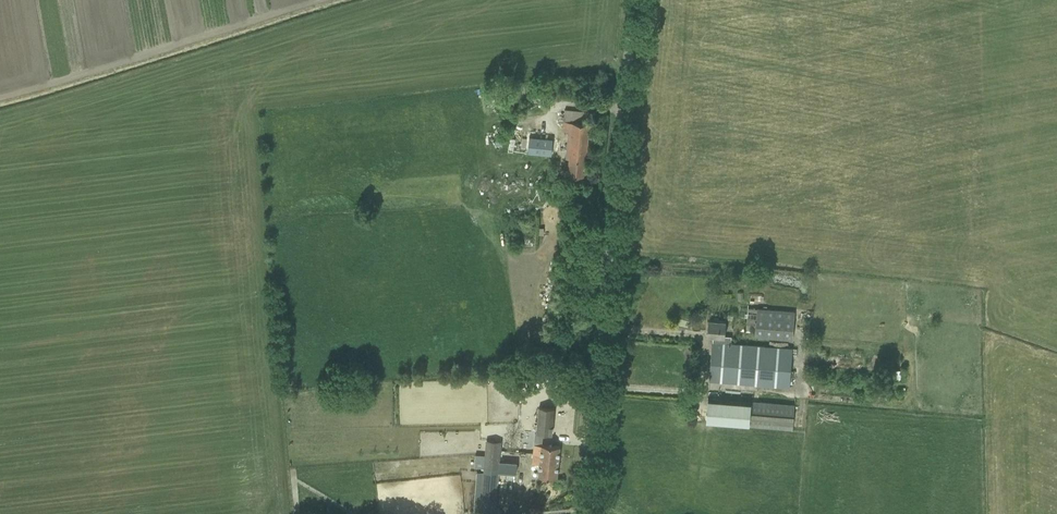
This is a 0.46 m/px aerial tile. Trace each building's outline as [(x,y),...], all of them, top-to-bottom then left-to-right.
[(590,112),(580,111),(565,110),(563,130),(569,130),(566,157),(569,157),(568,174),(585,175),(590,112)] [(552,137),(535,135),(534,155),(551,157),(552,146),(557,147),(557,140),(552,139),(552,137)] [(555,184),(554,198),(563,199),(564,185),(555,184)] [(792,340),(795,312),(756,308),(756,314),(747,313),(745,330),(755,331),(755,336),(792,340)] [(713,336),(713,341),(713,342),(712,342),(709,381),(789,387),(792,347),(729,342),(730,336),(724,336),(725,321),(709,319),(707,333),(707,335),(713,336)] [(892,370),(891,380),(899,380),(899,370),(892,370)] [(706,421),(717,422),(749,424),(793,428),(795,406),(708,399),(706,421)] [(554,408),(543,407),(538,407),(536,433),(534,444),(533,452),(532,463),(540,463),(538,476),(557,478),(560,446),(542,444),(543,433),(552,434),(554,408)] [(484,472),(481,512),(495,513),(499,471),(499,460),(501,441),(487,440),(484,472)] [(506,458),(521,460),(522,453),(525,453),(527,445),(509,443),(506,458)] [(499,460),(499,471),(516,473),(517,463),(517,462),(500,461),(499,460)] [(468,488),(481,491),(484,478),(471,476),(468,488)] [(454,495),(443,495),(443,502),(437,502),(437,513),(454,513),(454,495)]
